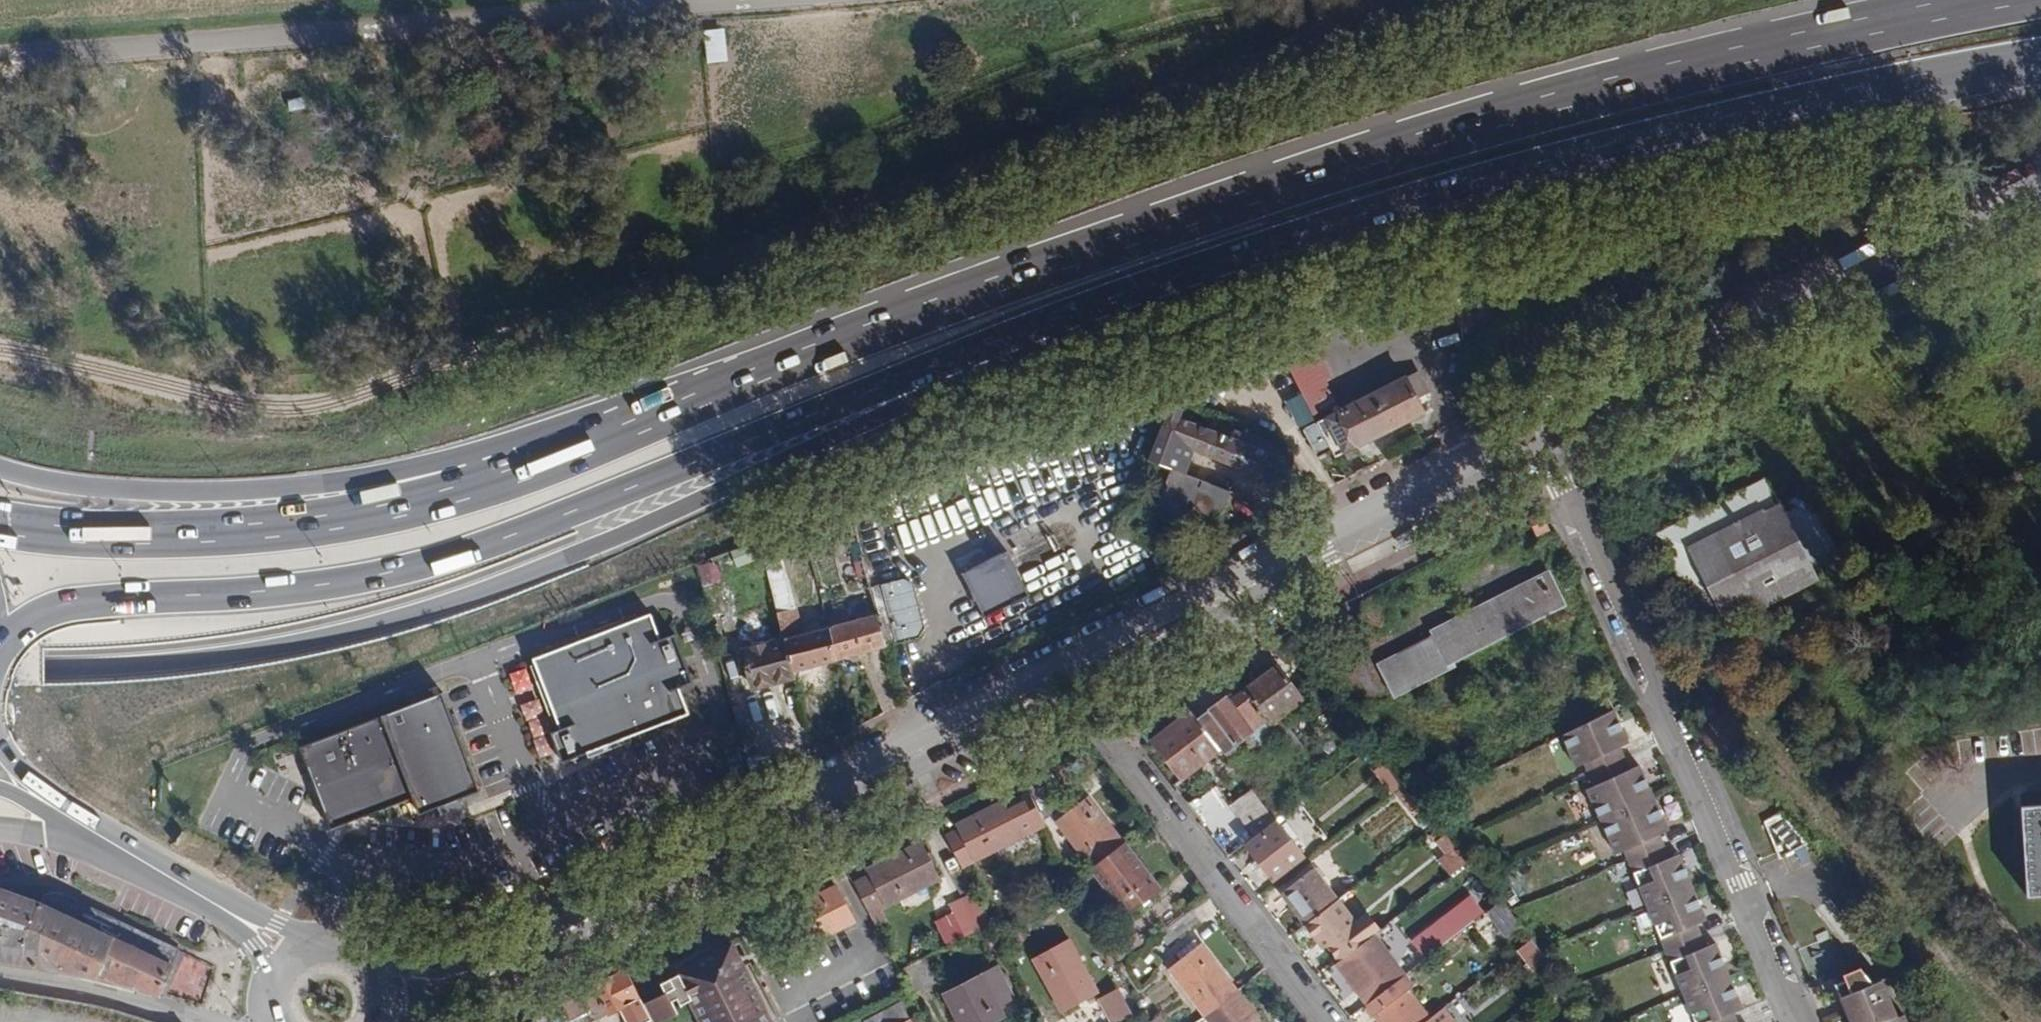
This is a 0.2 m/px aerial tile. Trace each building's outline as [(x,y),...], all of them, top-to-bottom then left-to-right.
[(705,30),(706,63),(728,62),(726,29),(705,30)] [(1337,402),(1304,338),(1277,347),(1313,415),(1337,402)] [(1407,374),(1416,393),(1424,389),(1414,371),(1407,374)] [(1407,374),(1316,421),(1320,429),(1335,458),(1425,409),(1416,393),(1407,374)] [(1299,430),(1316,421),(1313,415),(1296,423),(1299,430)] [(1232,438),(1176,417),(1168,438),(1260,473),(1271,445),(1235,430),(1232,438)] [(1309,436),(1324,464),(1335,458),(1320,429),(1309,436)] [(1151,455),(1160,459),(1165,446),(1157,443),(1151,455)] [(1229,490),(1174,469),(1160,505),(1204,522),(1210,504),(1221,508),(1229,490)] [(1765,486),(1776,506),(1795,497),(1784,476),(1765,486)] [(1807,491),(1795,497),(1776,506),(1765,486),(1763,482),(1657,537),(1706,632),(1842,563),(1807,491)] [(1210,504),(1204,522),(1208,520),(1213,518),(1217,514),(1220,511),(1221,508),(1210,504)] [(1546,530),(1539,514),(1531,518),(1538,533),(1546,530)] [(1032,595),(1009,552),(966,574),(987,617),(1032,595)] [(794,671),(836,659),(828,629),(803,635),(796,608),(790,609),(785,590),(783,590),(774,557),(764,560),(786,638),(794,671)] [(1407,651),(1448,668),(1452,666),(1450,662),(1563,604),(1547,573),(1431,632),(1434,637),(1407,651)] [(869,587),(877,615),(885,645),(915,637),(919,628),(906,585),(898,579),(869,587)] [(825,618),(828,629),(836,659),(885,645),(877,615),(862,619),(859,608),(825,618)] [(694,683),(665,609),(533,659),(560,730),(551,733),(563,763),(690,714),(680,688),(694,683)] [(796,678),(794,671),(786,638),(743,649),(754,689),(796,678)] [(1448,668),(1407,651),(1380,665),(1395,695),(1448,668)] [(1276,666),(1245,690),(1276,730),(1294,754),(1302,748),(1277,715),(1301,697),(1276,666)] [(529,669),(510,675),(516,695),(536,688),(529,669)] [(1211,710),(1197,720),(1219,748),(1222,752),(1251,731),(1260,742),(1276,730),(1245,690),(1231,701),(1226,695),(1209,708),(1211,710)] [(481,791),(443,693),(300,747),(332,830),(413,799),(419,815),(437,808),(441,817),(466,807),(462,798),(481,791)] [(1219,748),(1197,720),(1179,697),(1139,717),(1138,723),(1180,777),(1219,748)] [(542,698),(522,703),(538,761),(557,756),(542,698)] [(1732,1014),(1742,1010),(1715,944),(1705,948),(1695,925),(1706,921),(1679,855),(1668,859),(1658,835),(1668,831),(1640,765),(1630,769),(1620,746),(1630,742),(1615,709),(1563,734),(1577,766),(1586,762),(1596,785),(1587,789),(1616,854),(1625,851),(1695,1021),(1735,1021),(1732,1014)] [(738,786),(733,777),(722,782),(727,792),(738,786)] [(1056,806),(1043,780),(1028,788),(1041,813),(1056,806)] [(1425,801),(1410,781),(1400,788),(1415,808),(1425,801)] [(1232,806),(1254,837),(1275,821),(1266,809),(1252,791),(1232,806)] [(1001,804),(944,832),(962,867),(1041,827),(1025,795),(1008,804),(1009,806),(1004,809),(1001,804)] [(1093,868),(1123,844),(1088,798),(1057,822),(1093,868)] [(1286,812),(1277,801),(1266,809),(1275,821),(1286,812)] [(2020,808),(2026,898),(2040,897),(2040,807),(2020,808)] [(1764,824),(1791,858),(1808,845),(1780,811),(1764,824)] [(1275,821),(1254,837),(1244,845),(1270,879),(1302,854),(1275,821)] [(1452,857),(1431,828),(1422,835),(1444,863),(1452,857)] [(937,878),(919,843),(869,869),(872,875),(855,883),(871,914),(937,878)] [(1157,888),(1123,844),(1093,868),(1127,912),(1157,888)] [(1282,893),(1306,925),(1336,901),(1333,896),(1313,869),(1282,893)] [(1054,875),(1060,888),(1067,884),(1060,872),(1054,875)] [(1049,894),(1060,888),(1054,875),(1043,881),(1049,894)] [(1357,878),(1333,896),(1336,901),(1360,883),(1357,878)] [(100,976),(133,988),(135,984),(162,996),(182,951),(78,899),(74,900),(57,892),(43,894),(40,900),(0,885),(0,962),(100,976)] [(853,921),(835,887),(792,909),(810,943),(853,921)] [(1340,960),(1354,950),(1366,940),(1379,930),(1370,918),(1356,928),(1336,901),(1306,925),(1326,952),(1331,948),(1340,960)] [(991,924),(984,908),(958,921),(966,937),(991,924)] [(1488,914),(1472,927),(1487,947),(1504,934),(1488,914)] [(1455,935),(1442,918),(1414,940),(1426,957),(1455,935)] [(1141,948),(1124,923),(1103,937),(1118,966),(1141,948)] [(1533,939),(1517,951),(1535,976),(1552,964),(1533,939)] [(1388,969),(1366,940),(1354,950),(1356,953),(1339,967),(1358,992),(1367,1003),(1396,980),(1388,969)] [(1192,941),(1173,956),(1179,963),(1198,949),(1192,941)] [(1096,992),(1068,942),(1034,960),(1062,1010),(1096,992)] [(732,944),(678,972),(703,1021),(772,1021),(732,944)] [(1170,971),(1206,1017),(1237,994),(1200,947),(1198,949),(1179,963),(1170,971)] [(1889,963),(1863,974),(1861,968),(1843,975),(1846,981),(1835,985),(1850,1021),(1913,1021),(1889,963)] [(997,967),(944,994),(959,1021),(989,1021),(1003,1015),(998,1005),(1012,998),(997,967)] [(594,987),(606,1011),(607,1014),(619,1008),(627,1021),(645,1021),(650,1019),(626,971),(594,987)] [(1381,1021),(1423,1021),(1428,1018),(1404,988),(1410,984),(1403,975),(1366,1004),(1381,1021)] [(606,1011),(594,987),(548,1011),(553,1021),(583,1021),(581,1017),(589,1013),(591,1018),(606,1011)] [(1128,1004),(1121,990),(1101,1001),(1109,1015),(1128,1004)] [(1237,994),(1206,1017),(1209,1021),(1259,1021),(1237,994)] [(899,1003),(865,1021),(909,1021),(899,1003)] [(581,1017),(583,1021),(592,1021),(591,1018),(589,1013),(581,1017)]
